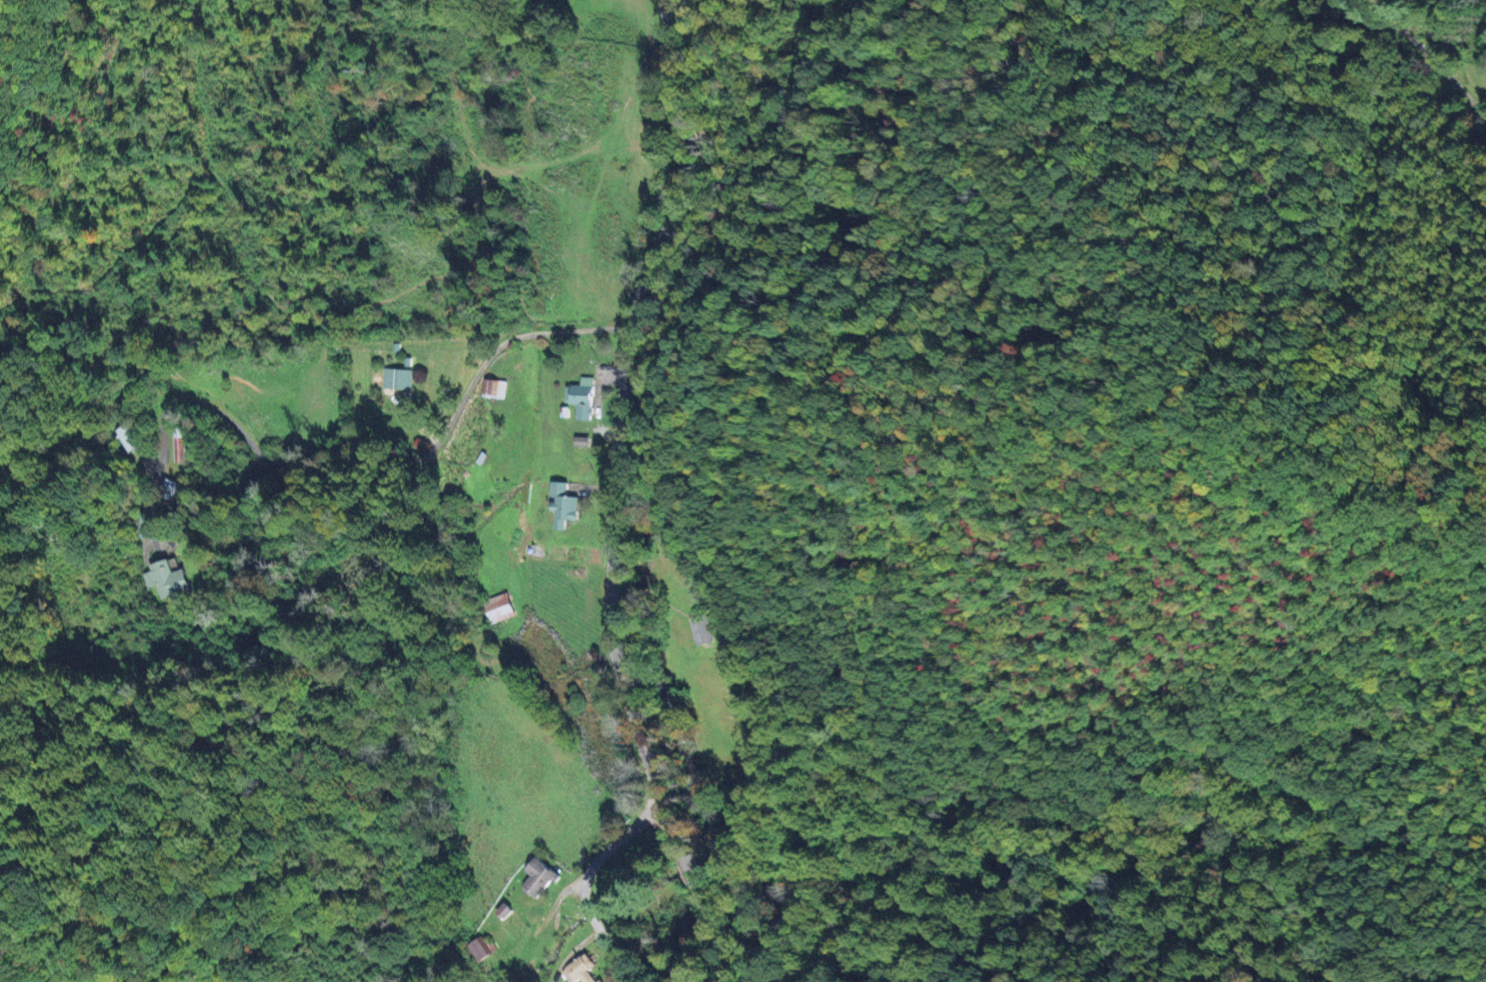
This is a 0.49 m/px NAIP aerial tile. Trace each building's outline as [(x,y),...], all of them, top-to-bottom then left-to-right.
[(412,390),(413,370),(382,369),(382,389),(412,390)] [(564,385),(564,404),(575,404),(575,420),(590,421),(591,377),(579,377),(579,386),(564,385)] [(505,381),(480,380),(480,397),(504,398),(505,381)] [(129,424),(116,431),(127,454),(140,447),(129,424)] [(173,429),(174,463),(187,462),(186,438),(185,438),(185,429),(173,429)] [(573,446),(587,447),(587,437),(573,437),(573,446)] [(175,501),(179,482),(165,479),(162,498),(175,501)] [(566,482),(548,482),(547,499),(549,500),(548,511),(553,512),(552,530),(563,531),(563,520),(575,521),(576,497),(565,497),(566,482)] [(170,573),(167,560),(148,564),(149,572),(141,574),(145,589),(156,586),(159,599),(189,592),(184,569),(170,573)] [(513,617),(507,594),(481,600),(487,624),(513,617)] [(698,616),(688,618),(695,646),(713,642),(705,610),(698,612),(698,616)] [(556,875),(535,856),(523,870),(529,876),(520,886),(535,899),(556,875)] [(466,944),(475,961),(491,953),(482,936),(466,944)] [(584,953),(559,971),(567,981),(574,981),(579,979),(581,981),(594,981),(586,971),(593,966),(584,953)]
